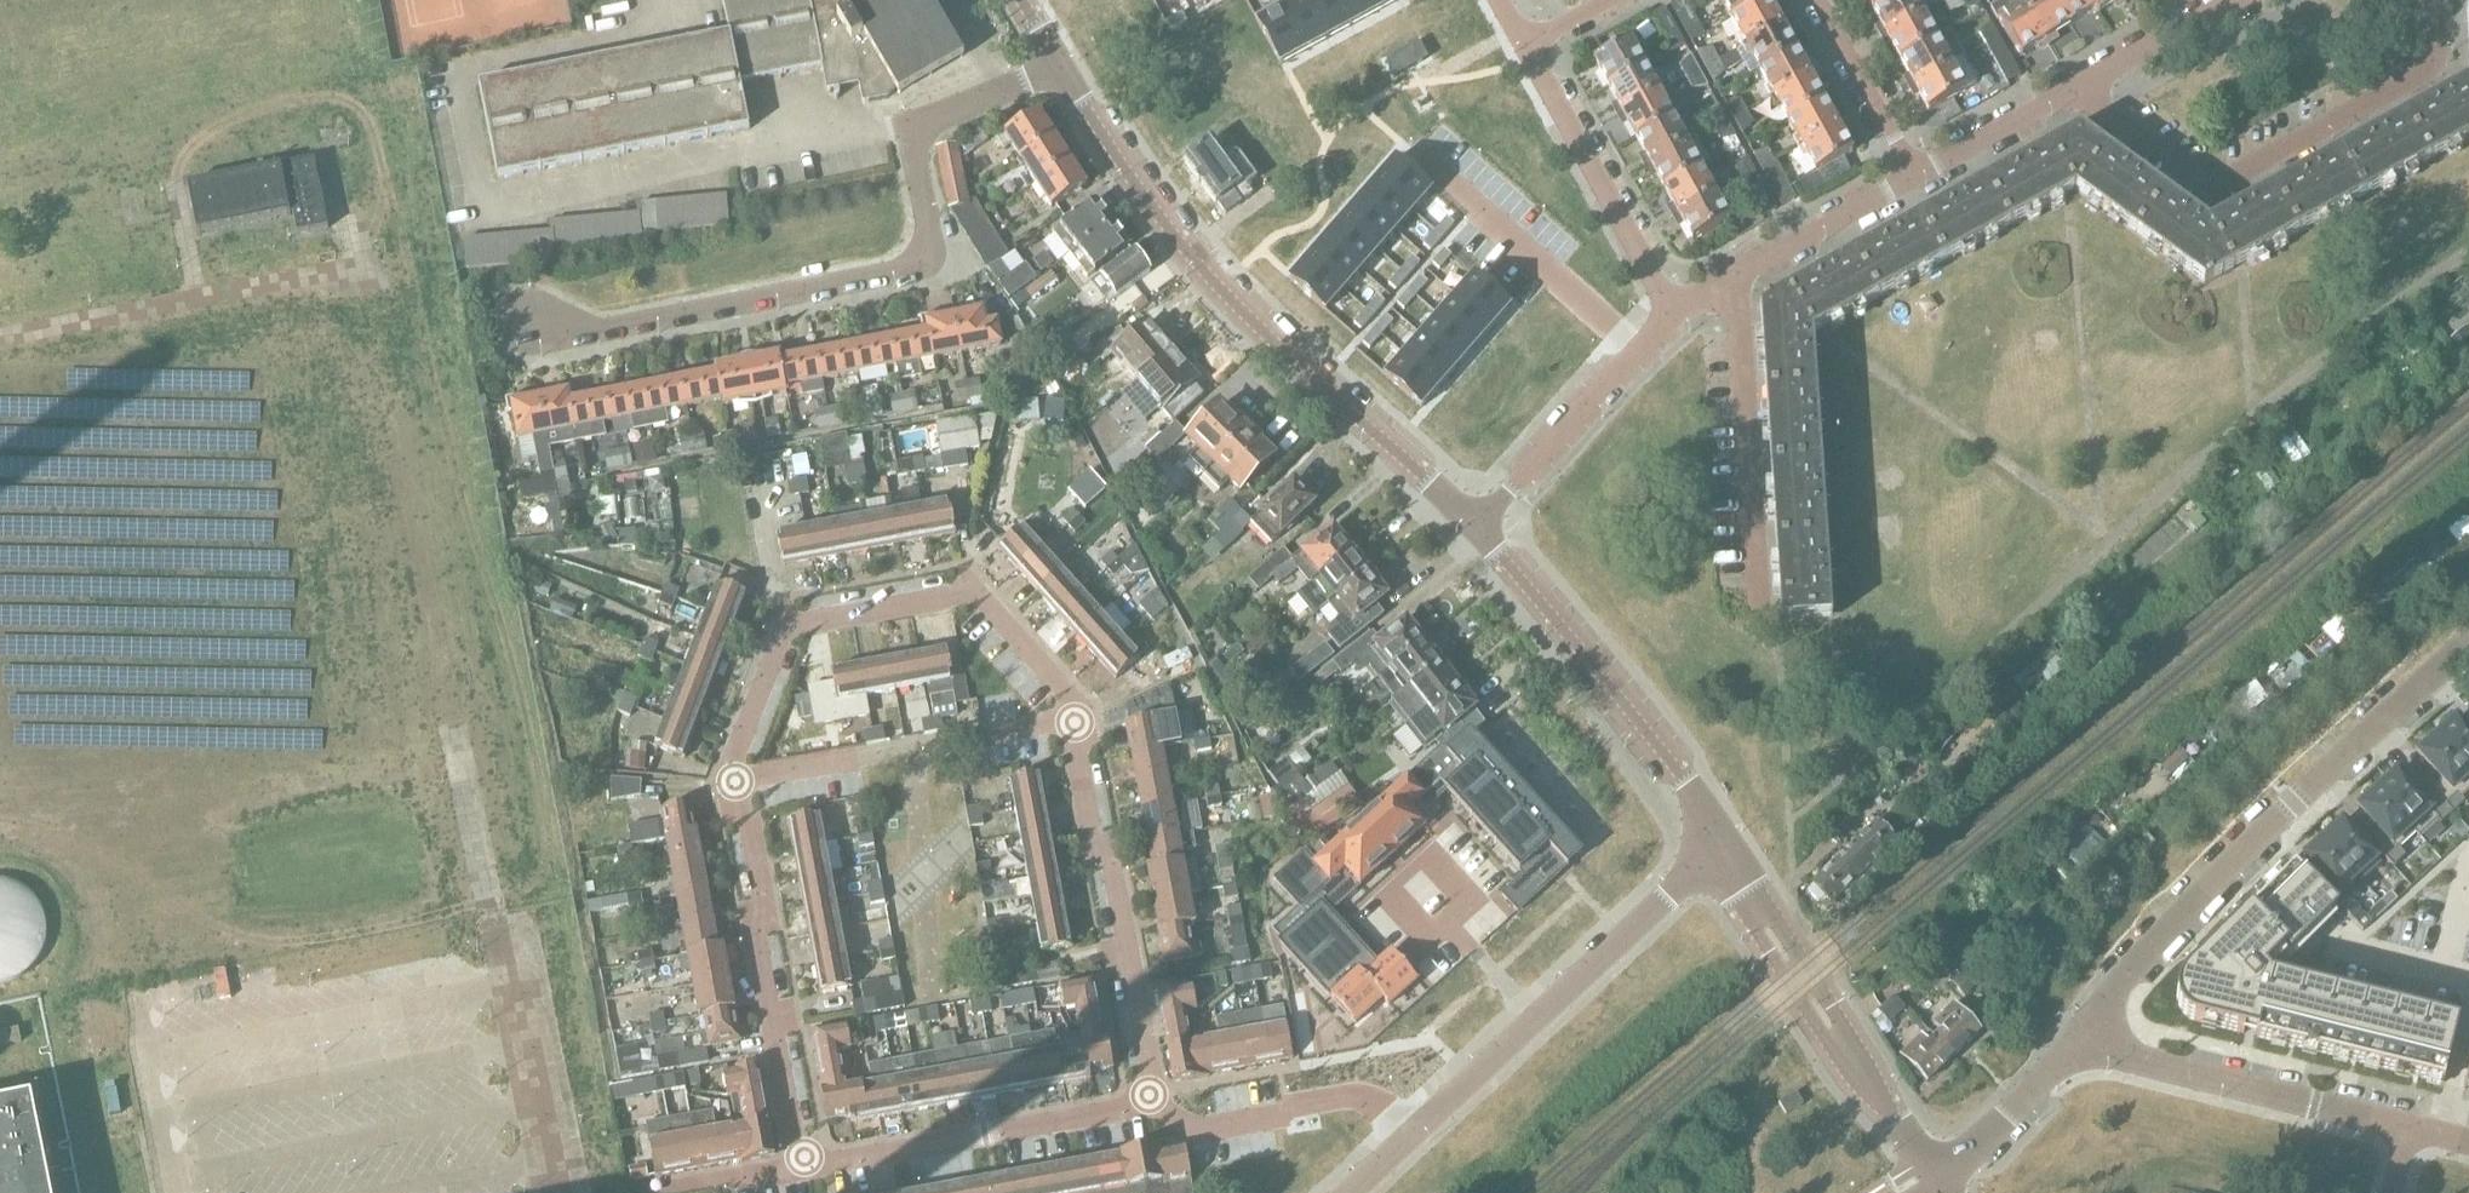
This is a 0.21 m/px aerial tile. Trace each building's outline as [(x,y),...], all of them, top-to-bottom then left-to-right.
[(730,34),(770,26),(765,0),(721,0),(728,34),(730,34)] [(770,26),(812,18),(808,0),(765,0),(770,26)] [(930,0),(808,0),(812,18),(821,66),(826,91),(858,84),(862,103),(887,98),(895,90),(898,95),(963,57),(930,0)] [(1304,51),(1327,39),(1306,0),(1297,0),(1281,9),(1304,51)] [(1335,0),(1306,0),(1327,39),(1350,26),(1335,0)] [(1365,0),(1335,0),(1350,26),(1373,14),(1365,0)] [(1373,14),(1397,1),(1397,0),(1365,0),(1373,14)] [(1670,4),(1690,42),(1704,35),(1685,0),(1678,0),(1670,4)] [(1731,20),(1767,0),(1720,0),(1731,20)] [(1768,0),(1767,0),(1731,20),(1744,45),(1781,25),(1768,0)] [(1871,9),(1887,0),(1866,0),(1871,9)] [(1885,34),(1922,14),(1914,0),(1887,0),(1871,9),(1885,34)] [(2053,0),(2029,0),(2021,5),(2044,40),(2068,25),(2053,0)] [(2068,25),(2092,9),(2087,0),(2053,0),(2068,25)] [(2092,9),(2096,14),(2117,0),(2087,0),(2092,9)] [(1997,20),(2020,56),(2044,40),(2021,5),(1997,20)] [(1651,15),(1657,26),(1671,52),(1683,46),(1663,8),(1651,15)] [(1304,51),(1281,9),(1257,22),(1280,64),(1304,51)] [(1182,13),(1165,22),(1170,31),(1186,22),(1182,13)] [(1885,34),(1890,43),(1899,59),(1936,40),(1922,14),(1885,34)] [(821,66),(812,18),(770,26),(779,74),(821,66)] [(1999,38),(1991,23),(1980,33),(1986,45),(1999,38)] [(1759,71),(1796,51),(1781,25),(1744,45),(1759,71)] [(779,74),(770,26),(730,34),(739,81),(740,82),(779,74)] [(688,42),(697,89),(739,81),(730,34),(728,34),(688,42)] [(1999,38),(1986,45),(2006,82),(2019,76),(1999,38)] [(1899,59),(1913,85),(1950,65),(1936,40),(1899,59)] [(646,50),(655,98),(697,89),(688,42),(646,50)] [(1427,58),(1418,42),(1402,51),(1385,60),(1394,76),(1395,75),(1427,58)] [(1592,61),(1607,87),(1643,68),(1629,42),(1592,61)] [(1696,51),(1705,67),(1717,59),(1711,48),(1696,51)] [(604,59),(613,106),(655,98),(646,50),(604,59)] [(1759,71),(1773,96),(1809,76),(1796,51),(1759,71)] [(1685,77),(1697,70),(1689,56),(1678,66),(1685,77)] [(562,67),(571,114),(613,106),(604,59),(562,67)] [(1724,72),(1717,59),(1705,67),(1713,82),(1724,72)] [(1928,111),(1964,91),(1950,65),(1913,85),(1928,111)] [(520,75),(529,123),(571,114),(562,67),(520,75)] [(1607,87),(1621,112),(1657,92),(1643,68),(1607,87)] [(1693,92),(1708,89),(1697,70),(1685,77),(1693,92)] [(477,83),(487,131),(529,123),(520,75),(477,83)] [(1823,101),(1809,76),(1773,96),(1786,121),(1823,101)] [(749,129),(740,82),(739,81),(697,89),(707,137),(749,129)] [(2440,155),(2468,139),(2468,82),(2404,117),(2428,161),(2440,155)] [(697,89),(655,98),(665,146),(707,137),(697,89)] [(1635,138),(1671,118),(1657,92),(1621,112),(1635,138)] [(665,146),(655,98),(613,106),(623,154),(665,146)] [(1724,102),(1733,118),(1745,111),(1739,99),(1724,102)] [(1786,121),(1800,146),(1837,127),(1823,101),(1786,121)] [(1726,121),(1717,105),(1707,116),(1713,128),(1726,121)] [(613,106),(571,114),(580,162),(623,154),(613,106)] [(1751,123),(1745,111),(1733,118),(1741,133),(1751,123)] [(1010,146),(1016,155),(1018,159),(1024,155),(1053,137),(1037,113),(997,139),(1005,150),(1010,146)] [(571,114),(529,123),(538,170),(580,162),(571,114)] [(2363,197),(2428,161),(2404,117),(2339,153),(2363,197)] [(1649,163),(1664,155),(1686,143),(1671,118),(1635,138),(1649,163)] [(1734,136),(1726,121),(1713,128),(1719,140),(1734,136)] [(538,170),(529,123),(487,131),(496,179),(538,170)] [(1805,155),(1815,172),(1852,153),(1837,127),(1800,146),(1805,155)] [(2078,132),(1984,183),(2008,228),(2059,200),(2075,191),(2078,132)] [(2075,191),(2135,235),(2164,194),(2078,132),(2075,191)] [(1018,159),(1035,183),(1069,161),(1053,137),(1024,155),(1018,159)] [(1226,158),(1212,140),(1184,161),(1215,203),(1216,202),(1225,214),(1252,193),(1246,186),(1256,179),(1235,151),(1226,158)] [(1649,163),(1663,188),(1700,168),(1686,143),(1664,155),(1649,163)] [(966,205),(966,204),(954,146),(937,150),(938,155),(948,209),(953,217),(955,219),(962,231),(973,250),(985,269),(994,263),(1006,256),(994,237),(982,219),(971,202),(966,205)] [(1773,161),(1770,155),(1767,150),(1752,153),(1760,168),(1773,161)] [(2339,153),(2273,189),(2297,233),(2363,197),(2339,153)] [(1741,179),(1754,172),(1745,157),(1735,167),(1741,179)] [(1376,180),(1412,212),(1430,191),(1394,159),(1376,180)] [(314,160),(184,186),(194,235),(290,215),(294,235),(328,228),(314,160)] [(1069,161),(1035,183),(1051,207),(1085,185),(1069,161)] [(1773,161),(1760,168),(1781,206),(1794,198),(1773,161)] [(1663,188),(1678,214),(1714,194),(1700,168),(1663,188)] [(1741,179),(1756,205),(1762,216),(1774,209),(1754,172),(1741,179)] [(1376,180),(1359,200),(1395,231),(1412,212),(1376,180)] [(1984,183),(1918,219),(1943,264),(2008,228),(1984,183)] [(2233,269),(2297,233),(2273,189),(2208,225),(2233,269)] [(1714,194),(1678,214),(1692,239),(1729,220),(1714,194)] [(2135,235),(2189,274),(2204,284),(2233,269),(2208,225),(2164,194),(2135,235)] [(725,196),(709,198),(711,227),(727,225),(725,196)] [(695,199),(697,228),(711,227),(709,198),(695,199)] [(695,199),(680,200),(683,229),(697,228),(695,199)] [(665,202),(668,231),(683,229),(680,200),(665,202)] [(1077,248),(1112,222),(1094,200),(1051,233),(1055,237),(1045,245),(1058,263),(1068,255),(1077,248)] [(1359,200),(1341,219),(1377,251),(1395,231),(1359,200)] [(665,202),(651,203),(654,232),(668,231),(665,202)] [(637,204),(638,214),(640,233),(654,232),(651,203),(637,204)] [(638,214),(623,215),(625,244),(641,243),(640,233),(638,214)] [(608,217),(611,246),(625,244),(623,215),(608,217)] [(608,217),(593,218),(596,247),(611,246),(608,217)] [(579,219),(582,248),(596,247),(593,218),(579,219)] [(1446,218),(1434,231),(1442,238),(1453,224),(1446,218)] [(579,219),(565,221),(567,250),(582,248),(579,219)] [(1360,271),(1377,251),(1341,219),(1324,239),(1360,271)] [(1918,219),(1853,254),(1877,299),(1943,264),(1918,219)] [(551,222),(552,232),(554,251),(567,250),(565,221),(551,222)] [(1085,277),(1094,270),(1128,244),(1112,222),(1077,248),(1068,255),(1085,277)] [(1434,231),(1422,245),(1430,251),(1442,238),(1434,231)] [(552,232),(537,233),(539,262),(555,261),(554,251),(552,232)] [(522,234),(525,264),(539,262),(537,233),(522,234)] [(522,234),(508,236),(511,265),(525,264),(522,234)] [(493,237),(496,266),(511,265),(508,236),(493,237)] [(493,237),(479,238),(482,268),(496,266),(493,237)] [(479,238),(464,240),(467,269),(482,268),(479,238)] [(1324,239),(1307,258),(1343,290),(1360,271),(1324,239)] [(1443,249),(1431,263),(1439,270),(1451,256),(1443,249)] [(1132,250),(1090,282),(1106,304),(1149,271),(1132,250)] [(1853,254),(1801,283),(1788,289),(1812,335),(1877,299),(1853,254)] [(1412,257),(1400,270),(1407,277),(1419,263),(1412,257)] [(1343,290),(1307,258),(1289,279),(1325,311),(1343,290)] [(1000,261),(987,269),(1009,299),(1021,290),(1036,279),(1025,264),(1010,275),(1000,261)] [(1400,270),(1388,284),(1395,291),(1407,277),(1400,270)] [(1420,276),(1408,290),(1415,296),(1427,283),(1420,276)] [(1452,299),(1488,331),(1507,310),(1470,278),(1452,299)] [(1759,305),(1765,394),(1815,390),(1811,335),(1812,335),(1788,289),(1759,305)] [(1009,299),(1007,300),(1017,314),(1031,304),(1021,290),(1009,299)] [(1408,290),(1396,304),(1403,310),(1415,296),(1408,290)] [(1377,296),(1365,310),(1372,316),(1384,303),(1377,296)] [(1452,299),(1435,318),(1471,350),(1488,331),(1452,299)] [(980,311),(954,316),(961,352),(1000,344),(996,322),(985,324),(982,311),(983,309),(981,308),(980,311)] [(1365,310),(1353,324),(1360,330),(1372,316),(1365,310)] [(961,352),(954,316),(930,321),(927,322),(925,321),(924,322),(926,324),(928,333),(932,357),(961,352)] [(1385,316),(1373,329),(1381,336),(1393,322),(1385,316)] [(1454,370),(1471,350),(1435,318),(1418,338),(1454,370)] [(1042,321),(1028,330),(1045,356),(1059,347),(1042,321)] [(1114,354),(1136,380),(1177,346),(1167,335),(1159,333),(1158,334),(1148,323),(1129,339),(1120,328),(1082,360),(1088,369),(1100,359),(1104,362),(1114,354)] [(1373,329),(1361,343),(1369,349),(1380,336),(1381,336),(1373,329)] [(904,336),(891,339),(896,365),(897,365),(900,381),(922,376),(919,360),(932,357),(928,333),(912,336),(911,333),(904,335),(904,336)] [(1418,338),(1400,358),(1437,389),(1454,370),(1418,338)] [(896,365),(891,339),(877,342),(877,340),(870,341),(870,343),(853,347),(858,372),(896,365)] [(1186,366),(1186,363),(1186,358),(1177,346),(1136,380),(1161,409),(1195,379),(1185,367),(1186,366)] [(830,351),(817,354),(824,392),(828,409),(831,426),(844,424),(833,377),(858,372),(853,347),(838,350),(837,348),(830,349),(830,351)] [(1067,352),(1064,354),(1048,367),(1057,379),(1076,363),(1067,352)] [(796,358),(780,361),(785,387),(801,384),(804,396),(824,392),(817,354),(803,357),(803,355),(796,356),(796,358)] [(779,356),(747,362),(754,399),(786,393),(785,387),(780,361),(779,356)] [(1418,410),(1437,389),(1400,358),(1382,378),(1418,410)] [(754,399),(747,362),(716,368),(717,373),(722,400),(723,405),(754,399)] [(694,378),(679,381),(685,407),(722,400),(717,373),(702,376),(701,374),(694,376),(694,378)] [(970,398),(982,395),(978,378),(967,380),(970,398)] [(970,398),(967,380),(955,383),(959,400),(970,398)] [(663,412),(685,407),(679,381),(667,383),(666,381),(659,383),(659,385),(642,388),(650,426),(666,423),(663,412)] [(868,419),(880,416),(872,386),(861,388),(868,419)] [(620,393),(606,395),(611,422),(631,418),(633,429),(650,426),(642,388),(627,391),(626,390),(619,391),(620,393)] [(1765,394),(1770,468),(1820,465),(1815,390),(1765,394)] [(539,399),(546,434),(548,446),(576,441),(570,402),(568,394),(570,392),(569,391),(567,393),(539,399)] [(914,392),(902,395),(905,411),(917,409),(914,392)] [(576,441),(593,437),(606,435),(604,423),(611,422),(606,395),(593,398),(592,396),(585,398),(585,399),(570,402),(576,441)] [(902,395),(890,397),(893,414),(905,411),(902,395)] [(1059,422),(1062,401),(1043,398),(1040,420),(1059,422)] [(524,500),(558,494),(551,464),(548,446),(546,434),(539,399),(513,404),(510,402),(508,404),(511,405),(518,440),(534,437),(542,478),(521,482),(524,500)] [(1037,400),(1007,402),(1009,423),(1039,420),(1037,400)] [(1188,460),(1202,474),(1251,425),(1241,416),(1232,415),(1231,416),(1220,405),(1187,438),(1199,449),(1188,460)] [(831,426),(828,409),(815,412),(818,429),(831,426)] [(997,412),(973,416),(934,423),(939,454),(965,449),(979,447),(978,443),(991,441),(997,412)] [(767,439),(780,436),(777,419),(764,422),(767,439)] [(1139,442),(1146,450),(1160,436),(1155,430),(1154,431),(1143,419),(1124,437),(1121,434),(1110,445),(1100,434),(1093,441),(1103,452),(1098,456),(1111,469),(1139,442)] [(1160,436),(1146,450),(1156,460),(1185,434),(1175,423),(1160,436)] [(753,424),(741,426),(744,443),(756,441),(753,424)] [(1262,445),(1262,444),(1262,437),(1251,425),(1202,474),(1217,489),(1228,478),(1239,489),(1272,456),(1261,446),(1262,445)] [(898,428),(896,442),(920,445),(921,431),(898,428)] [(726,431),(727,436),(729,446),(738,444),(735,430),(726,431)] [(846,433),(820,438),(824,457),(826,470),(843,467),(844,472),(854,470),(851,458),(850,452),(846,433)] [(702,434),(691,437),(694,453),(706,451),(702,434)] [(729,446),(727,436),(712,438),(714,449),(729,446)] [(691,437),(679,439),(682,456),(694,453),(691,437)] [(655,446),(632,451),(635,465),(658,460),(655,446)] [(628,449),(616,452),(619,468),(631,466),(628,449)] [(965,449),(939,454),(940,457),(942,468),(942,471),(968,466),(965,449)] [(604,454),(608,470),(619,468),(616,452),(604,454)] [(805,456),(792,458),(794,473),(808,471),(805,456)] [(860,456),(851,458),(854,470),(863,468),(860,456)] [(921,457),(912,459),(914,473),(924,471),(921,457)] [(914,473),(912,459),(895,462),(898,476),(914,473)] [(551,464),(558,494),(559,501),(570,499),(563,462),(551,464)] [(1770,468),(1776,543),(1826,539),(1820,465),(1770,468)] [(863,468),(854,470),(856,484),(865,482),(863,468)] [(847,485),(856,484),(854,470),(844,472),(847,485)] [(1089,471),(1068,490),(1085,509),(1106,490),(1089,471)] [(995,475),(989,501),(1002,504),(1008,479),(995,475)] [(647,479),(650,491),(664,488),(662,476),(647,479)] [(805,479),(796,481),(798,495),(808,494),(805,479)] [(634,481),(624,483),(626,492),(636,490),(634,481)] [(789,497),(798,495),(796,481),(786,483),(789,497)] [(1294,481),(1291,483),(1286,489),(1285,488),(1267,505),(1268,506),(1251,522),(1271,543),(1286,529),(1287,531),(1296,522),(1295,521),(1314,503),(1313,501),(1315,499),(1305,488),(1302,490),(1294,481)] [(921,508),(926,539),(955,533),(950,502),(935,505),(933,492),(930,492),(918,495),(921,508)] [(599,518),(615,517),(614,498),(598,499),(599,518)] [(1228,498),(1207,520),(1218,531),(1240,509),(1228,498)] [(624,501),(626,520),(640,518),(637,499),(624,501)] [(1061,518),(1067,526),(1085,511),(1078,503),(1061,518)] [(891,513),(897,544),(926,539),(921,508),(891,513)] [(1085,511),(1067,526),(1074,533),(1085,523),(1089,528),(1098,520),(1088,509),(1085,511)] [(897,544),(891,513),(862,519),(868,550),(897,544)] [(1021,526),(998,547),(1017,568),(1041,548),(1052,538),(1033,517),(1022,527),(1021,526)] [(868,550),(862,519),(834,524),(839,555),(868,550)] [(1242,532),(1231,521),(1202,550),(1220,553),(1242,532)] [(611,524),(596,531),(603,545),(617,538),(611,524)] [(839,555),(834,524),(805,529),(811,560),(839,555)] [(811,560),(805,529),(776,535),(782,565),(811,560)] [(1278,553),(1249,578),(1258,590),(1274,577),(1280,584),(1299,569),(1310,584),(1351,551),(1344,541),(1345,540),(1345,536),(1341,530),(1336,530),(1335,530),(1333,529),(1293,560),(1292,560),(1287,563),(1278,553)] [(635,530),(618,532),(619,547),(637,547),(635,530)] [(1826,539),(1776,543),(1781,617),(1781,623),(1832,620),(1826,539)] [(1134,543),(1116,559),(1117,560),(1107,569),(1113,577),(1131,561),(1144,575),(1148,571),(1134,543)] [(1041,548),(1017,568),(1037,590),(1060,570),(1041,548)] [(1310,584),(1296,595),(1313,616),(1329,604),(1369,572),(1361,563),(1362,562),(1363,558),(1358,552),(1354,551),(1352,552),(1351,551),(1310,584)] [(1117,560),(1116,559),(1111,553),(1100,562),(1107,569),(1117,560)] [(1060,570),(1037,590),(1057,613),(1080,592),(1060,570)] [(1340,618),(1328,635),(1340,650),(1382,616),(1374,605),(1386,595),(1379,585),(1380,584),(1381,579),(1375,573),(1371,573),(1370,573),(1369,572),(1329,604),(1340,618)] [(537,582),(534,592),(545,596),(548,586),(537,582)] [(1080,592),(1057,613),(1076,635),(1111,603),(1092,583),(1081,593),(1080,592)] [(707,611),(737,622),(747,595),(718,584),(707,611)] [(665,585),(662,594),(675,600),(678,590),(665,585)] [(662,594),(658,604),(671,609),(675,600),(662,594)] [(1139,606),(1145,613),(1156,604),(1150,596),(1139,606)] [(571,607),(554,601),(550,611),(568,617),(571,607)] [(1111,603),(1076,635),(1096,657),(1131,626),(1111,603)] [(1162,611),(1156,604),(1145,613),(1152,620),(1162,611)] [(697,638),(726,649),(737,622),(707,611),(697,638)] [(1369,664),(1380,678),(1424,644),(1421,641),(1422,640),(1423,635),(1418,629),(1414,629),(1413,630),(1405,621),(1381,640),(1374,632),(1315,678),(1321,685),(1340,670),(1342,673),(1354,663),(1360,671),(1369,664)] [(1131,626),(1096,657),(1115,679),(1150,648),(1131,626)] [(1222,658),(1229,665),(1242,654),(1246,658),(1256,649),(1246,637),(1222,658)] [(677,663),(686,666),(715,678),(726,649),(697,638),(693,646),(685,643),(677,663)] [(640,648),(654,654),(657,644),(644,639),(640,648)] [(1325,644),(1299,664),(1307,674),(1333,654),(1325,644)] [(1380,678),(1397,699),(1440,664),(1439,662),(1440,661),(1441,657),(1436,651),(1431,650),(1430,651),(1424,644),(1380,678)] [(640,648),(637,658),(650,663),(654,654),(640,648)] [(930,650),(917,653),(923,683),(926,683),(933,718),(939,717),(954,714),(952,704),(969,701),(964,677),(951,679),(946,648),(930,650)] [(1193,659),(1188,650),(1165,660),(1169,670),(1193,659)] [(917,653),(888,658),(894,689),(923,683),(917,653)] [(888,658),(859,664),(865,695),(894,689),(888,658)] [(1207,669),(1209,672),(1215,686),(1231,675),(1219,659),(1207,669)] [(2093,671),(2104,684),(2117,672),(2105,660),(2093,671)] [(833,684),(807,689),(814,725),(868,714),(864,695),(865,695),(859,664),(831,669),(833,684)] [(1389,705),(1405,725),(1456,684),(1449,676),(1451,675),(1452,671),(1447,664),(1442,664),(1441,665),(1440,664),(1397,699),(1389,705)] [(626,673),(608,666),(605,675),(623,682),(626,673)] [(675,693),(705,704),(715,678),(686,666),(675,693)] [(1423,748),(1440,734),(1474,708),(1467,698),(1468,697),(1469,692),(1464,686),(1459,686),(1458,687),(1456,684),(1405,725),(1423,748)] [(620,703),(623,694),(609,689),(606,698),(620,703)] [(665,720),(694,731),(705,704),(675,693),(665,720)] [(636,699),(623,694),(620,703),(633,708),(636,699)] [(630,717),(633,708),(620,703),(616,712),(630,717)] [(930,718),(930,719),(932,732),(941,730),(939,717),(933,718),(930,718)] [(1126,724),(1131,752),(1161,746),(1156,718),(1126,724)] [(2436,736),(2468,773),(2468,733),(2456,718),(2436,736)] [(930,719),(921,720),(923,733),(930,732),(932,732),(930,719)] [(694,731),(665,720),(654,747),(683,759),(694,731)] [(882,727),(872,729),(874,743),(884,741),(882,727)] [(862,731),(865,745),(874,743),(872,729),(862,731)] [(1523,876),(1501,895),(1517,912),(1580,855),(1560,833),(1559,833),(1486,753),(1487,753),(1469,733),(1446,754),(1442,749),(1329,852),(1320,842),(1275,882),(1299,908),(1273,931),(1282,940),(1279,943),(1329,998),(1330,998),(1354,1024),(1382,999),(1389,1006),(1417,980),(1391,952),(1377,965),(1330,912),(1423,827),(1416,819),(1446,792),(1523,876)] [(2418,752),(2442,779),(2431,790),(2452,813),(2464,802),(2461,799),(2468,791),(2468,773),(2436,736),(2432,739),(2431,738),(2420,747),(2422,749),(2418,752)] [(1209,739),(1192,742),(1194,753),(1211,750),(1209,739)] [(1167,775),(1167,778),(1173,777),(1171,764),(1165,765),(1161,746),(1131,752),(1136,780),(1167,775)] [(1303,748),(1288,759),(1295,769),(1310,758),(1303,748)] [(839,749),(811,751),(813,772),(841,769),(839,749)] [(645,771),(647,752),(632,751),(630,769),(645,771)] [(1277,786),(1269,792),(1280,813),(1311,792),(1303,782),(1286,761),(1269,775),(1277,786)] [(1331,762),(1311,777),(1318,786),(1338,771),(1331,762)] [(1314,789),(1311,792),(1280,813),(1282,817),(1297,847),(1325,828),(1326,829),(1363,805),(1361,802),(1393,781),(1388,772),(1355,794),(1349,784),(1322,801),(1314,789)] [(2396,772),(2376,791),(2414,833),(2418,838),(2436,821),(2439,824),(2452,813),(2431,790),(2420,799),(2396,772)] [(1041,774),(1010,780),(1015,808),(1046,803),(1041,774)] [(1136,780),(1141,809),(1172,804),(1172,806),(1178,805),(1176,792),(1170,793),(1167,778),(1167,775),(1136,780)] [(1318,786),(1311,777),(1303,782),(1311,792),(1314,789),(1318,786)] [(641,797),(641,782),(641,781),(611,779),(610,801),(641,797)] [(1219,796),(1218,787),(1204,790),(1206,799),(1219,796)] [(1262,820),(1269,818),(1282,817),(1280,813),(1269,792),(1268,790),(1257,793),(1262,820)] [(2358,807),(2357,808),(2381,834),(2371,844),(2392,867),(2404,856),(2397,848),(2414,833),(2376,791),(2358,807)] [(1219,796),(1206,799),(1207,808),(1221,806),(1219,796)] [(864,797),(847,800),(851,819),(868,816),(864,797)] [(1046,803),(1015,808),(1020,837),(1051,831),(1046,803)] [(659,810),(661,820),(626,826),(628,836),(615,839),(615,840),(605,842),(606,850),(617,848),(631,846),(665,839),(696,834),(691,804),(659,810)] [(1172,804),(1141,809),(1147,838),(1177,832),(1177,835),(1184,834),(1181,821),(1175,822),(1172,806),(1172,804)] [(966,808),(967,816),(981,814),(980,805),(966,808)] [(983,823),(981,814),(967,816),(969,825),(983,823)] [(793,850),(824,844),(819,815),(788,821),(793,850)] [(1282,817),(1269,818),(1285,856),(1297,847),(1282,817)] [(2326,836),(2322,840),(2356,878),(2360,882),(2380,864),(2342,821),(2337,826),(2335,824),(2325,834),(2326,836)] [(1845,855),(1864,875),(1896,845),(1889,838),(1894,833),(1889,827),(1884,832),(1877,825),(1845,855)] [(856,829),(858,838),(872,836),(870,826),(856,829)] [(2144,853),(2154,843),(2142,830),(2131,840),(2144,853)] [(1051,831),(1020,837),(1025,865),(1057,860),(1051,831)] [(1147,838),(1152,867),(1183,861),(1183,864),(1189,863),(1187,849),(1180,850),(1177,835),(1177,832),(1147,838)] [(696,834),(665,839),(670,868),(701,862),(696,834)] [(859,848),(873,845),(872,836),(858,838),(859,848)] [(2322,840),(2303,857),(2338,895),(2356,878),(2322,840)] [(824,844),(793,850),(798,878),(830,873),(824,844)] [(1215,847),(1216,857),(1230,855),(1228,845),(1215,847)] [(617,848),(619,858),(633,856),(631,846),(617,848)] [(861,866),(876,863),(874,853),(859,856),(861,866)] [(1232,864),(1230,855),(1216,857),(1218,867),(1232,864)] [(1831,905),(1864,875),(1845,855),(1812,885),(1813,886),(1808,891),(1819,903),(1824,898),(1831,905)] [(975,859),(977,871),(991,868),(989,857),(975,859)] [(1057,860),(1025,865),(1030,893),(1062,888),(1057,860)] [(1152,867),(1147,868),(1153,899),(1188,893),(1183,864),(1183,861),(1152,867)] [(669,897),(675,896),(707,890),(701,862),(670,868),(673,883),(667,884),(669,897)] [(2176,992),(2176,995),(2177,998),(2177,1001),(2178,1004),(2180,1007),(2182,1010),(2184,1013),(2186,1015),(2188,1017),(2191,1019),(2194,1020),(2197,1021),(2198,1022),(2201,1022),(2216,1026),(2244,1033),(2254,1036),(2271,1040),(2285,1043),(2333,1055),(2347,1059),(2395,1071),(2409,1075),(2443,1083),(2458,1024),(2271,977),(2269,977),(2268,976),(2264,972),(2277,959),(2286,950),(2291,955),(2338,908),(2295,864),(2293,866),(2283,877),(2270,889),(2260,899),(2237,922),(2226,933),(2198,961),(2185,974),(2184,974),(2182,977),(2180,979),(2179,982),(2178,985),(2177,989),(2176,992)] [(57,956),(20,868),(0,876),(0,980),(57,956)] [(993,880),(991,868),(977,871),(979,883),(993,880)] [(830,873),(798,878),(804,908),(835,901),(830,873)] [(867,885),(868,895),(882,892),(881,882),(867,885)] [(1017,898),(1015,882),(994,886),(980,888),(983,904),(1017,898)] [(1062,888),(1030,893),(1036,922),(1067,917),(1062,888)] [(675,926),(680,925),(712,920),(707,890),(675,896),(678,912),(672,913),(675,926)] [(882,892),(868,895),(870,904),(884,902),(882,892)] [(2390,892),(2379,902),(2386,909),(2396,900),(2390,892)] [(1153,899),(1158,931),(1190,926),(1194,925),(1188,893),(1153,899)] [(626,895),(587,902),(589,913),(628,906),(642,904),(640,895),(626,897),(626,895)] [(835,901),(804,908),(809,935),(840,929),(835,901)] [(2379,902),(2369,912),(2375,919),(2386,909),(2379,902)] [(642,904),(628,906),(630,916),(643,913),(642,904)] [(1225,909),(1227,919),(1241,916),(1239,907),(1225,909)] [(2356,908),(2347,917),(2361,931),(2370,923),(2364,916),(2356,908)] [(1241,916),(1227,919),(1229,929),(1243,926),(1241,916)] [(1067,917),(1036,922),(1041,951),(1072,946),(1067,917)] [(986,921),(987,930),(1001,928),(1000,918),(986,921)] [(680,955),(686,954),(717,947),(712,920),(680,925),(683,940),(677,941),(680,955)] [(840,929),(809,935),(814,965),(846,959),(858,957),(853,926),(840,929)] [(1190,926),(1158,931),(1164,963),(1202,956),(1199,943),(1193,944),(1190,926)] [(1003,937),(1001,928),(987,930),(989,940),(1003,937)] [(1250,962),(1246,939),(1227,943),(1231,965),(1250,962)] [(877,942),(879,952),(893,949),(891,940),(877,942)] [(692,984),(728,978),(722,947),(717,947),(686,954),(690,974),(684,975),(686,988),(692,986),(692,984)] [(895,959),(893,949),(879,952),(881,961),(895,959)] [(637,954),(638,963),(652,961),(650,951),(637,954)] [(846,959),(814,965),(819,993),(851,987),(846,959)] [(653,971),(652,961),(638,963),(640,973),(653,971)] [(1057,964),(1034,968),(996,975),(998,988),(1036,981),(1059,977),(1057,964)] [(1271,978),(1269,964),(1249,968),(1252,982),(1271,978)] [(1232,985),(1252,982),(1249,968),(1230,971),(1232,985)] [(1976,986),(1972,982),(1963,971),(1951,982),(1964,996),(1976,986)] [(1227,987),(1225,973),(1215,975),(1218,989),(1227,987)] [(698,1016),(702,1015),(734,1009),(728,978),(692,984),(692,986),(698,1016)] [(898,979),(860,985),(862,1000),(872,999),(882,997),(891,995),(901,993),(898,979)] [(1064,1008),(1075,1006),(1098,1002),(1094,979),(1060,985),(1064,1008)] [(1192,986),(1158,993),(1162,1016),(1185,1011),(1196,1009),(1192,986)] [(1032,989),(1023,991),(1025,1005),(1034,1004),(1032,989)] [(1015,1007),(1025,1005),(1023,991),(1013,993),(1001,995),(1003,1009),(1015,1007)] [(901,993),(891,995),(894,1009),(904,1008),(901,994),(901,993)] [(891,995),(882,997),(884,1011),(894,1009),(891,995)] [(882,997),(872,999),(875,1013),(884,1011),(882,997)] [(988,998),(978,999),(981,1013),(990,1011),(988,998)] [(1895,998),(1879,1009),(1887,1021),(1903,1011),(1895,998)] [(872,999),(862,1000),(865,1015),(875,1013),(872,999)] [(971,1015),(981,1013),(978,999),(969,1001),(971,1015)] [(862,1000),(850,1003),(853,1017),(865,1015),(862,1000)] [(1075,1006),(1081,1039),(1104,1034),(1098,1002),(1075,1006)] [(1270,1062),(1292,1058),(1283,1005),(1260,1010),(1270,1062)] [(1942,1031),(1935,1037),(1953,1056),(1979,1032),(1962,1013),(1961,1014),(1954,1006),(1936,1024),(1942,1031)] [(939,1020),(936,1007),(930,1008),(926,1009),(929,1022),(939,1020)] [(653,1043),(656,1059),(658,1072),(710,1063),(707,1047),(740,1041),(734,1009),(702,1015),(706,1034),(699,1036),(701,1049),(685,1052),(683,1038),(653,1043)] [(929,1022),(926,1009),(917,1011),(919,1025),(929,1022)] [(1247,1066),(1260,1064),(1270,1062),(1260,1010),(1237,1014),(1247,1066)] [(1185,1011),(1162,1016),(1168,1048),(1191,1043),(1185,1011)] [(648,1016),(649,1026),(663,1023),(662,1014),(648,1016)] [(1219,1036),(1225,1070),(1247,1066),(1237,1014),(1216,1018),(1219,1036)] [(882,1018),(884,1031),(894,1029),(892,1016),(882,1018)] [(875,1033),(884,1031),(882,1018),(872,1019),(875,1033)] [(1304,1021),(1292,1023),(1291,1023),(1297,1054),(1310,1052),(1304,1021)] [(665,1033),(663,1023),(649,1026),(651,1035),(665,1033)] [(811,1031),(815,1054),(838,1049),(849,1047),(845,1024),(811,1031)] [(18,1028),(0,1032),(0,1045),(20,1041),(18,1028)] [(1053,1031),(1031,1036),(1040,1087),(1063,1083),(1056,1049),(1053,1031)] [(935,1053),(944,1105),(967,1101),(954,1033),(932,1037),(935,1053)] [(1112,1068),(1106,1036),(1106,1035),(1104,1036),(1104,1034),(1081,1039),(1082,1045),(1079,1045),(1082,1061),(1087,1060),(1089,1072),(1112,1068)] [(1008,1040),(1017,1091),(1040,1087),(1031,1036),(1008,1040)] [(1207,1074),(1217,1072),(1225,1070),(1219,1036),(1197,1040),(1197,1042),(1203,1077),(1207,1076),(1207,1074)] [(1902,1054),(1903,1056),(1909,1062),(1908,1062),(1926,1082),(1953,1056),(1935,1037),(1929,1043),(1922,1036),(1902,1054)] [(1008,1040),(986,1044),(996,1095),(1017,1091),(1008,1040)] [(1197,1042),(1191,1043),(1168,1048),(1172,1074),(1179,1072),(1181,1081),(1203,1077),(1197,1042)] [(973,1099),(979,1098),(996,1095),(986,1044),(963,1048),(973,1099)] [(640,1071),(639,1066),(636,1045),(614,1049),(619,1075),(640,1071)] [(1079,1045),(1056,1049),(1063,1083),(1090,1078),(1089,1072),(1087,1060),(1082,1061),(1079,1045)] [(844,1083),(838,1049),(815,1054),(821,1088),(844,1083)] [(935,1053),(912,1057),(921,1109),(944,1105),(935,1053)] [(912,1057),(891,1060),(900,1113),(921,1109),(912,1057)] [(868,1064),(871,1083),(878,1117),(900,1113),(891,1060),(868,1064)] [(761,1090),(757,1067),(722,1073),(727,1097),(738,1095),(761,1090)] [(700,1086),(697,1071),(687,1073),(690,1087),(700,1086)] [(659,1078),(662,1093),(683,1089),(681,1075),(659,1078)] [(662,1093),(659,1078),(643,1081),(645,1093),(646,1095),(662,1093)] [(613,1099),(645,1093),(643,1081),(643,1079),(610,1085),(613,1099)] [(845,1088),(844,1083),(821,1088),(822,1088),(820,1088),(826,1121),(849,1116),(846,1104),(851,1103),(848,1088),(845,1088)] [(871,1083),(848,1088),(851,1103),(846,1104),(849,1116),(850,1122),(878,1117),(871,1083)] [(744,1126),(767,1122),(761,1090),(738,1095),(744,1126)] [(1803,1105),(1795,1093),(1778,1103),(1786,1115),(1803,1105)] [(0,1106),(0,1192),(50,1192),(30,1100),(0,1106)] [(689,1116),(699,1167),(721,1163),(715,1129),(711,1112),(689,1116)] [(667,1120),(676,1171),(699,1167),(689,1116),(667,1120)] [(676,1171),(667,1120),(644,1124),(654,1175),(676,1171)] [(738,1128),(744,1162),(765,1158),(764,1150),(772,1148),(767,1122),(744,1126),(738,1128)] [(721,1163),(731,1161),(739,1160),(739,1162),(744,1162),(738,1128),(737,1125),(715,1129),(721,1163)] [(1184,1146),(1170,1149),(1169,1143),(1159,1144),(1159,1146),(1161,1146),(1170,1192),(1192,1192),(1184,1146)] [(1159,1146),(1139,1150),(1148,1192),(1170,1192),(1161,1146),(1159,1146)] [(1131,1152),(1117,1154),(1125,1192),(1148,1192),(1139,1150),(1131,1152)] [(1095,1158),(1101,1192),(1125,1192),(1117,1154),(1095,1158)] [(1087,1159),(1073,1162),(1079,1192),(1101,1192),(1095,1158),(1087,1159)] [(1056,1192),(1079,1192),(1073,1162),(1051,1166),(1056,1192)] [(626,1169),(629,1181),(649,1176),(647,1165),(626,1169)] [(1029,1170),(1033,1192),(1056,1192),(1051,1166),(1029,1170)] [(1017,1172),(1007,1174),(1010,1192),(1033,1192),(1029,1170),(1017,1172)] [(985,1178),(988,1192),(1010,1192),(1007,1174),(985,1178)] [(985,1178),(963,1182),(965,1192),(988,1192),(985,1178)] [(941,1186),(942,1192),(965,1192),(963,1182),(941,1186)]
